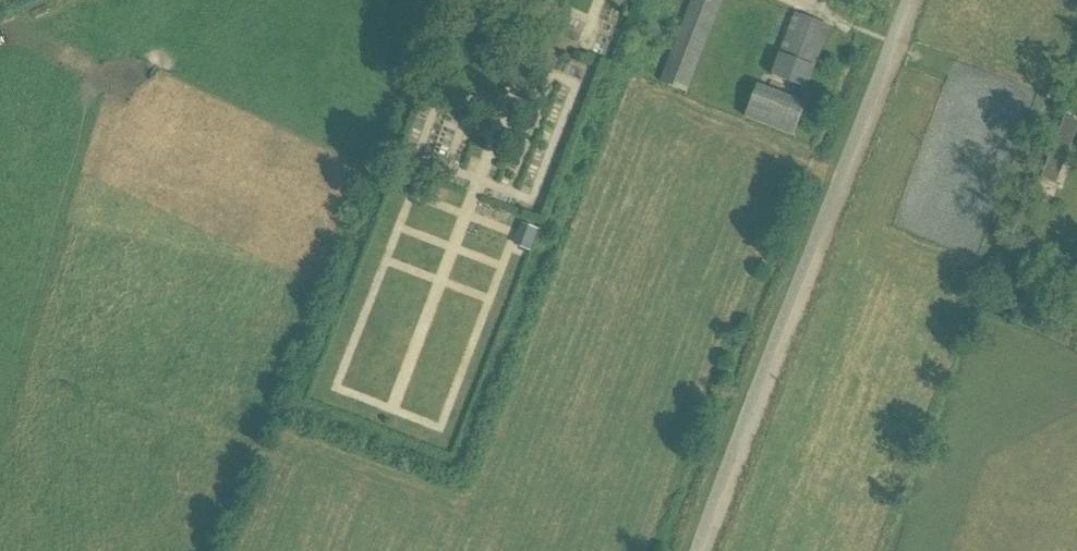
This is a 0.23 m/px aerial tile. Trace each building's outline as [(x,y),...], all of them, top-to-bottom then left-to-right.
[(722,0),(691,0),(660,82),(687,93),(722,0)] [(779,54),(771,73),(772,76),(807,89),(815,67),(829,27),(794,14),(779,54)] [(750,103),(751,103),(745,116),(792,134),(804,105),(757,86),(750,103)] [(1043,177),(1057,183),(1076,130),(1076,121),(1065,117),(1043,177)]
